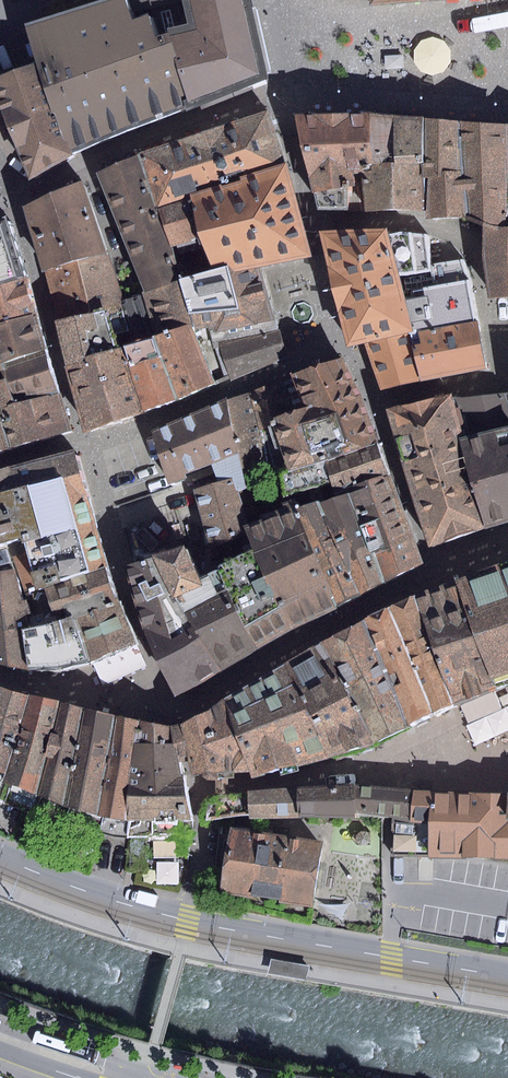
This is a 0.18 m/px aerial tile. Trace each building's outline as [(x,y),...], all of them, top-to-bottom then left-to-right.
[(24,25),(39,66),(72,152),(192,107),(168,31),(153,34),(148,16),(133,21),(126,0),(101,0),(24,25)] [(192,107),(266,77),(249,0),(126,0),(133,21),(148,16),(153,34),(168,31),(192,107)] [(0,80),(0,114),(2,113),(27,179),(72,152),(39,66),(3,79),(0,80)] [(268,110),(138,154),(156,207),(286,163),(268,110)] [(370,114),(293,115),(316,206),(365,211),(360,164),(373,164),(370,114)] [(423,119),(370,114),(373,164),(360,164),(365,211),(426,211),(425,172),(423,119)] [(458,121),(423,119),(425,172),(461,171),(458,121)] [(458,121),(461,171),(425,172),(426,211),(427,217),(465,218),(482,226),(483,255),(507,254),(507,125),(458,121)] [(138,154),(96,173),(142,293),(179,279),(182,278),(170,247),(156,207),(138,154)] [(312,257),(286,163),(156,207),(170,247),(200,239),(213,269),(228,265),(231,274),(260,267),(312,257)] [(82,181),(23,206),(42,273),(45,271),(59,319),(124,300),(82,181)] [(0,223),(0,284),(25,275),(6,220),(0,223)] [(396,274),(388,234),(386,228),(320,231),(325,258),(347,347),(364,343),(408,332),(396,274)] [(430,269),(430,265),(427,235),(400,232),(388,234),(396,274),(430,269)] [(483,255),(488,298),(507,297),(507,254),(483,255)] [(430,269),(396,274),(408,332),(411,346),(420,344),(418,331),(476,320),(464,260),(430,265),(430,269)] [(210,335),(279,320),(260,267),(231,274),(228,265),(213,269),(182,278),(179,279),(191,324),(194,333),(208,328),(210,335)] [(25,275),(0,284),(0,321),(36,313),(25,275)] [(142,293),(124,300),(136,343),(154,336),(191,324),(179,279),(142,293)] [(124,300),(59,319),(55,321),(67,367),(64,367),(83,435),(144,411),(122,348),(136,343),(124,300)] [(36,313),(0,321),(0,370),(5,369),(3,362),(45,350),(36,313)] [(279,320),(210,335),(226,380),(291,357),(287,342),(279,320)] [(419,380),(487,369),(476,320),(418,331),(420,344),(411,346),(419,380)] [(191,324),(154,336),(176,400),(226,380),(210,335),(208,328),(194,333),(191,324)] [(408,332),(364,343),(379,390),(419,380),(411,346),(408,332)] [(154,336),(136,343),(122,348),(144,411),(176,400),(154,336)] [(58,389),(45,350),(3,362),(5,369),(7,377),(14,400),(58,389)] [(296,373),(249,391),(269,475),(280,472),(377,442),(361,390),(342,357),(296,373)] [(58,389),(14,400),(7,377),(0,380),(0,425),(7,450),(72,432),(58,389)] [(226,398),(237,452),(248,488),(249,488),(269,481),(269,475),(249,391),(226,398)] [(386,410),(401,463),(419,458),(418,452),(462,439),(459,426),(454,408),(450,392),(386,410)] [(459,397),(468,437),(462,439),(483,529),(507,521),(507,392),(459,397)] [(210,545),(245,534),(240,526),(248,524),(243,509),(237,491),(248,488),(237,452),(226,398),(151,431),(168,485),(187,478),(186,475),(211,465),(217,481),(193,490),(210,545)] [(459,407),(454,408),(459,426),(464,424),(459,407)] [(483,529),(462,439),(418,452),(419,458),(401,463),(428,546),(483,529)] [(377,442),(280,472),(284,485),(287,496),(287,497),(330,483),(333,497),(347,492),(390,478),(377,442)] [(8,542),(26,591),(107,566),(76,449),(0,470),(0,544),(8,542)] [(390,478),(347,492),(384,583),(424,567),(390,478)] [(287,496),(284,485),(270,490),(274,504),(279,502),(288,499),(287,496)] [(172,488),(119,506),(125,526),(178,509),(172,488)] [(237,491),(243,509),(255,505),(249,488),(248,488),(237,491)] [(347,492),(333,497),(318,503),(358,596),(384,583),(347,492)] [(301,625),(337,606),(293,508),(290,499),(288,499),(279,502),(283,511),(248,524),(240,526),(245,534),(251,550),(216,567),(217,570),(255,650),(301,625)] [(358,596),(318,503),(318,500),(293,508),(337,606),(358,596)] [(220,671),(255,650),(217,570),(200,578),(183,547),(151,558),(220,671)] [(172,696),(220,671),(151,558),(123,567),(141,628),(172,696)] [(457,585),(498,689),(507,686),(507,561),(454,580),(457,585)] [(74,617),(88,663),(139,642),(107,566),(26,591),(33,615),(43,612),(46,624),(74,617)] [(27,669),(21,629),(21,618),(20,601),(14,568),(0,571),(0,664),(27,669)] [(414,595),(457,706),(498,689),(457,585),(414,595)] [(414,595),(387,607),(433,713),(457,706),(414,595)] [(387,607),(364,620),(409,726),(433,713),(387,607)] [(21,629),(27,669),(88,663),(74,617),(46,624),(43,612),(21,618),(21,629)] [(364,620),(320,643),(374,744),(409,726),(364,620)] [(333,757),(374,744),(320,643),(286,662),(333,757)] [(286,662),(223,699),(248,771),(250,777),(333,757),(286,662)] [(0,687),(0,799),(4,801),(10,785),(2,782),(4,774),(29,696),(0,687)] [(10,785),(64,805),(84,710),(29,696),(4,774),(2,782),(10,785)] [(223,699),(194,716),(210,780),(215,780),(218,791),(228,788),(228,776),(248,771),(223,699)] [(116,715),(84,710),(64,805),(64,808),(97,816),(116,715)] [(137,720),(116,715),(97,816),(103,817),(100,833),(112,837),(128,838),(130,820),(125,820),(137,720)] [(188,720),(174,726),(185,779),(202,778),(210,780),(194,716),(188,720)] [(174,726),(137,720),(125,820),(130,820),(128,838),(154,838),(154,821),(193,822),(185,779),(174,726)] [(360,785),(302,790),(303,814),(360,818),(360,785)] [(385,786),(360,785),(360,818),(382,819),(387,820),(393,820),(430,824),(426,790),(385,786)] [(302,790),(246,794),(249,816),(303,814),(302,790)] [(507,860),(507,793),(426,790),(430,824),(429,857),(477,859),(507,860)] [(207,820),(219,820),(249,816),(246,794),(214,797),(207,820)] [(430,824),(393,820),(393,855),(429,857),(430,824)] [(330,851),(220,826),(219,894),(319,912),(330,851)]
